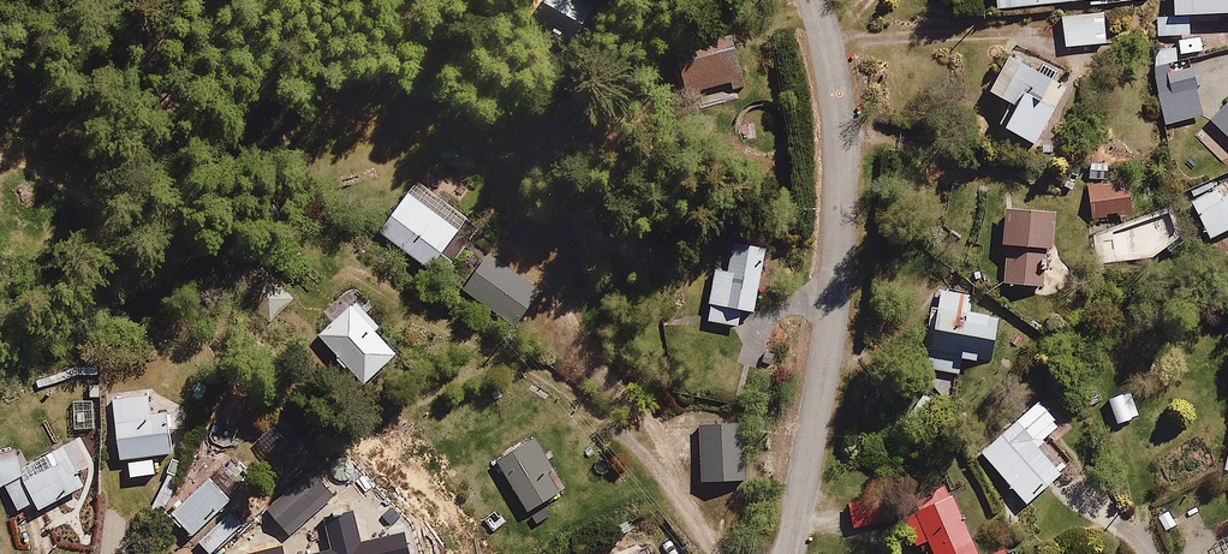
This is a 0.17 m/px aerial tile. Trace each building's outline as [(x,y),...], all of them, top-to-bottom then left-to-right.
[(544,5),(589,32),(608,0),(547,0),(544,5)] [(999,12),(1115,3),(1114,0),(998,0),(999,12)] [(1175,16),(1227,15),(1227,0),(1175,0),(1175,16)] [(1102,9),(1061,14),(1067,53),(1107,48),(1102,9)] [(740,45),(696,55),(706,96),(749,87),(740,45)] [(1071,88),(1010,57),(991,94),(1012,105),(999,130),(1040,151),(1071,88)] [(1199,66),(1155,76),(1165,121),(1209,112),(1199,66)] [(1212,123),(1227,137),(1227,106),(1212,123)] [(1127,175),(1087,183),(1095,221),(1134,214),(1127,175)] [(1195,203),(1213,240),(1227,233),(1227,186),(1195,203)] [(462,232),(409,190),(377,229),(430,272),(462,232)] [(1003,290),(1040,291),(1042,250),(1055,251),(1057,213),(1006,211),(1003,290)] [(706,319),(734,323),(735,311),(757,314),(766,243),(716,237),(706,319)] [(539,293),(482,255),(458,290),(516,329),(539,293)] [(348,367),(364,385),(397,355),(377,333),(381,330),(361,308),(374,296),(357,277),(323,308),(334,319),(318,334),(338,355),(333,359),(344,371),(348,367)] [(1003,309),(942,299),(936,337),(997,347),(1003,309)] [(172,411),(154,392),(114,395),(119,461),(175,456),(172,411)] [(1037,405),(980,453),(1027,509),(1068,474),(1044,445),(1060,432),(1037,405)] [(743,423),(697,425),(699,478),(745,476),(743,423)] [(87,487),(79,470),(92,464),(78,434),(0,471),(0,478),(16,511),(37,501),(41,509),(87,487)] [(540,437),(498,460),(527,511),(568,488),(540,437)] [(201,471),(165,516),(211,553),(219,553),(252,513),(201,471)] [(336,498),(314,473),(269,513),(291,539),(336,498)] [(930,542),(936,553),(982,553),(945,477),(886,506),(908,552),(930,542)] [(871,530),(869,490),(847,491),(850,531),(871,530)] [(404,533),(360,542),(353,510),(323,518),(330,550),(312,553),(409,553),(404,533)] [(1010,543),(988,553),(1015,553),(1010,543)] [(247,553),(283,553),(282,545),(247,553)]
